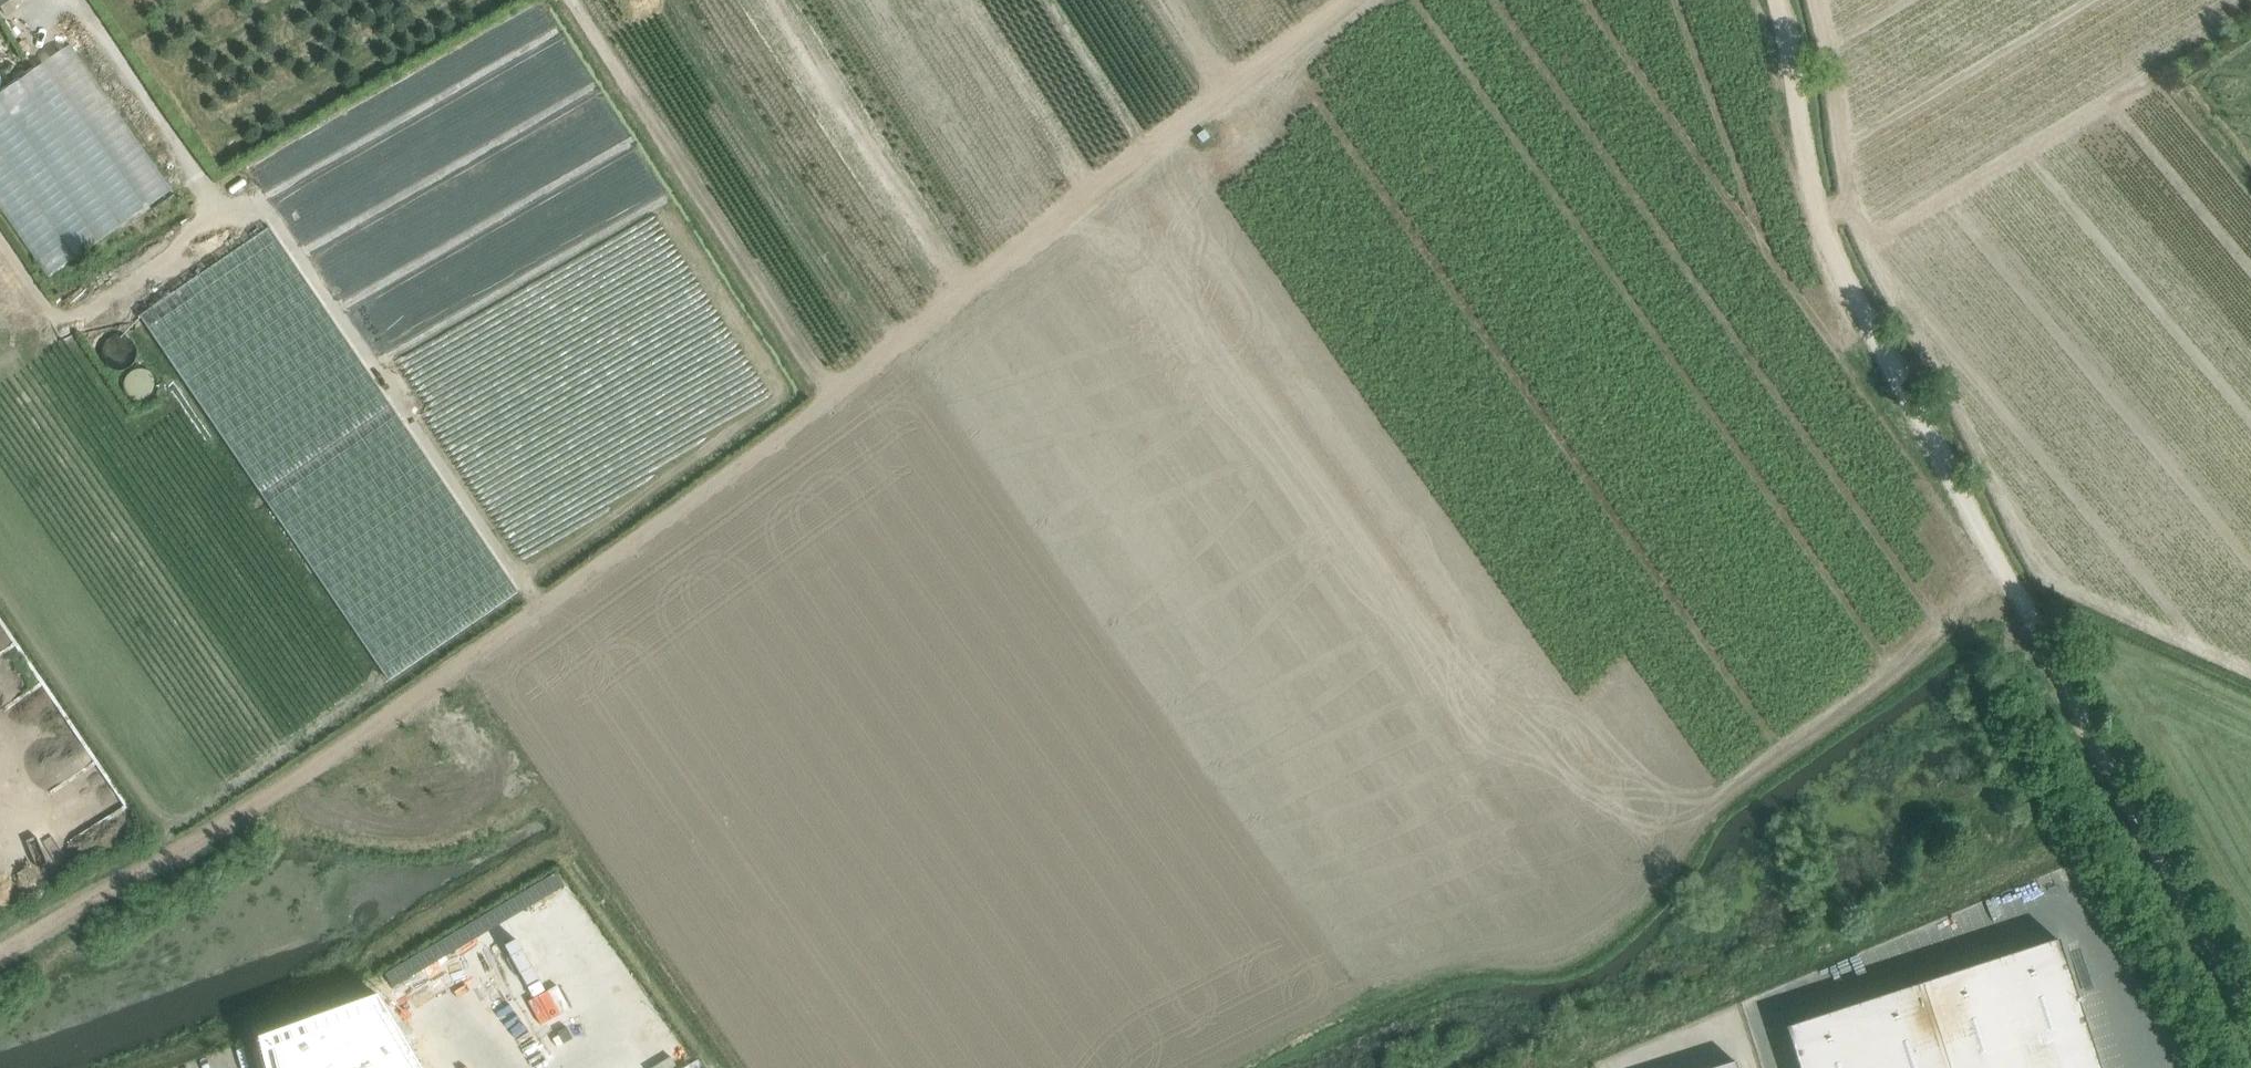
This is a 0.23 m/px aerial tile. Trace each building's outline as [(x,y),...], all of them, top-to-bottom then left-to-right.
[(0,93),(0,210),(40,268),(47,278),(171,190),(164,181),(69,46),(0,93)] [(269,229),(142,315),(389,681),(516,595),(269,229)] [(1785,1028),(1798,1067),(2100,1067),(2058,940),(1785,1028)] [(369,1002),(296,1020),(308,1067),(386,1067),(369,1002)] [(190,1061),(192,1067),(246,1067),(248,1067),(239,1043),(190,1061)]
